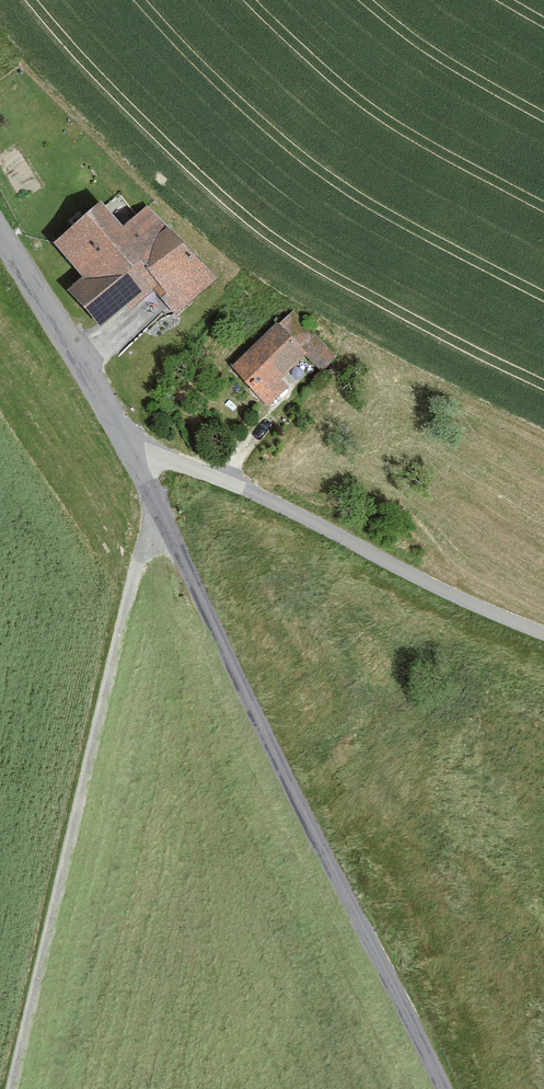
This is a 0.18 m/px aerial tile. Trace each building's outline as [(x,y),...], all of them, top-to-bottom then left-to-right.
[(88,281),(79,287),(107,328),(162,292),(175,312),(212,287),(146,188),(62,243),(88,281)] [(280,324),(234,368),(270,406),(316,363),(280,324)]
